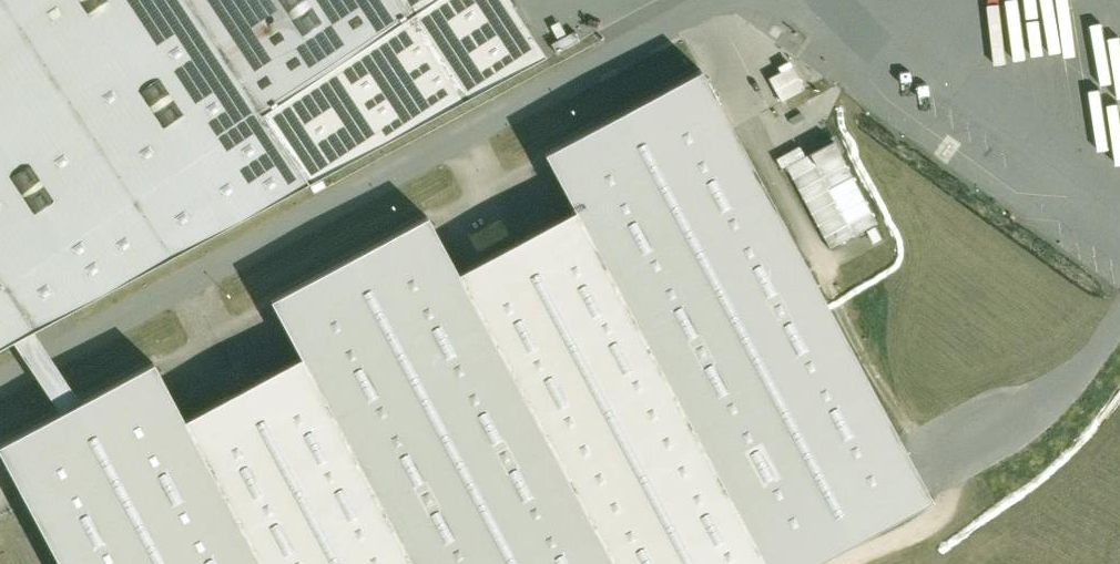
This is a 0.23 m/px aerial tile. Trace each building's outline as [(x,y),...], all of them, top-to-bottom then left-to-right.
[(317,186),(549,54),(513,0),(0,0),(0,355),(317,186)] [(780,100),(808,87),(794,58),(766,72),(780,100)] [(545,153),(582,220),(769,563),(814,563),(938,497),(703,67),(545,153)] [(822,248),(873,224),(830,135),(800,150),(797,142),(771,155),(799,212),(804,210),(822,248)] [(272,300),(309,367),(417,563),(624,563),(469,282),(432,213),(272,300)] [(469,282),(624,563),(769,563),(582,220),(469,282)] [(155,366),(0,451),(0,454),(60,563),(264,563),(191,432),(155,366)] [(191,432),(264,563),(417,563),(309,367),(191,432)]
